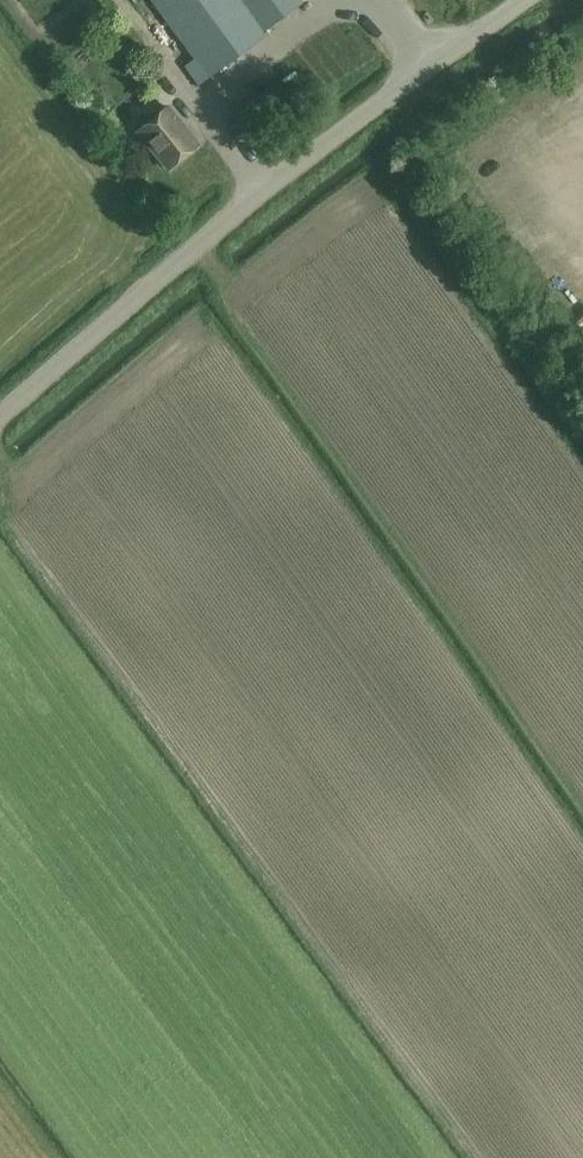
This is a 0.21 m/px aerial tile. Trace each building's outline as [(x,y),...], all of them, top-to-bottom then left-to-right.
[(18,18),(37,10),(33,0),(10,0),(18,18)] [(164,51),(179,40),(192,58),(182,65),(198,85),(268,34),(266,31),(267,30),(302,3),(300,0),(127,0),(164,51)] [(167,106),(136,130),(168,169),(198,145),(167,106)]
